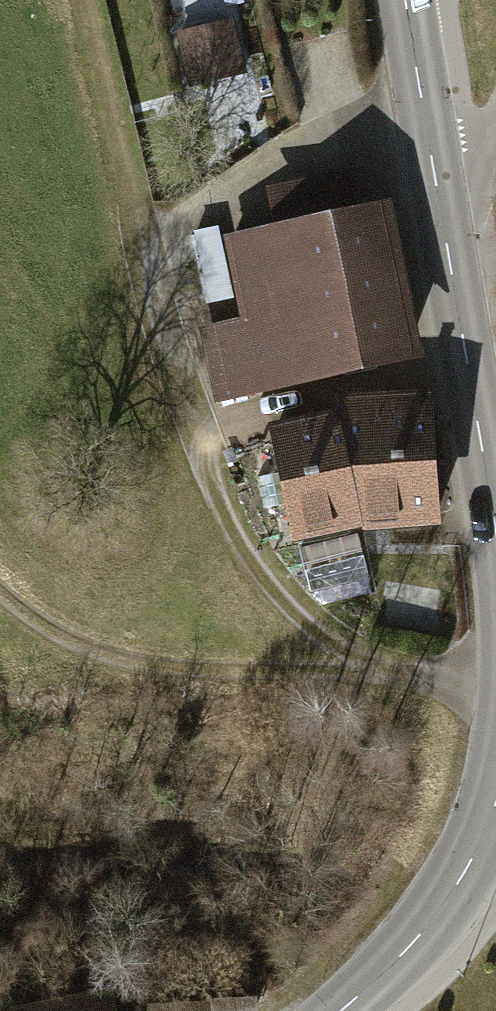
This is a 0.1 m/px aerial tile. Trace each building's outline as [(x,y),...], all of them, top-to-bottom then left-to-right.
[(241,19),(179,35),(194,94),(256,79),(241,19)] [(287,231),(235,241),(250,319),(202,328),(218,413),(441,371),(409,201),(357,211),(350,177),(279,190),(287,231)] [(351,398),(353,412),(374,537),(459,522),(437,397),(351,398)] [(353,412),(287,423),(309,548),(374,537),(353,412)]
